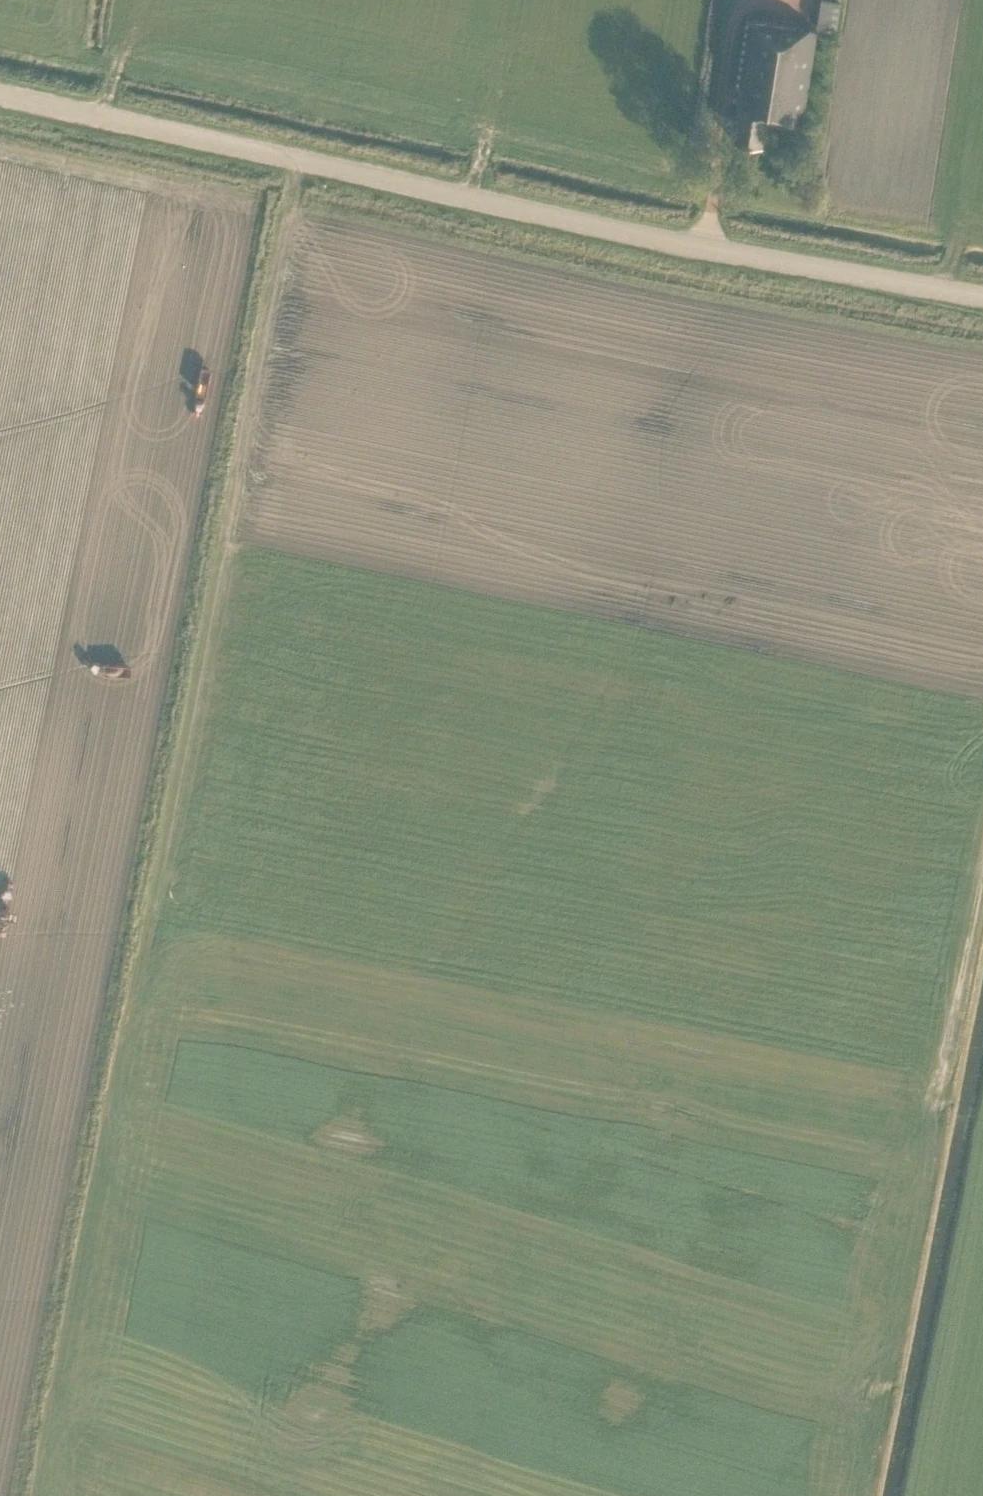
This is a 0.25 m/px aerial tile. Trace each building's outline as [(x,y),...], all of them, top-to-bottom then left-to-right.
[(833,0),(820,0),(817,25),(835,28),(839,1),(833,0)] [(816,29),(746,18),(735,87),(738,88),(733,117),(737,117),(734,140),(763,145),(766,122),(801,128),(816,29)]
